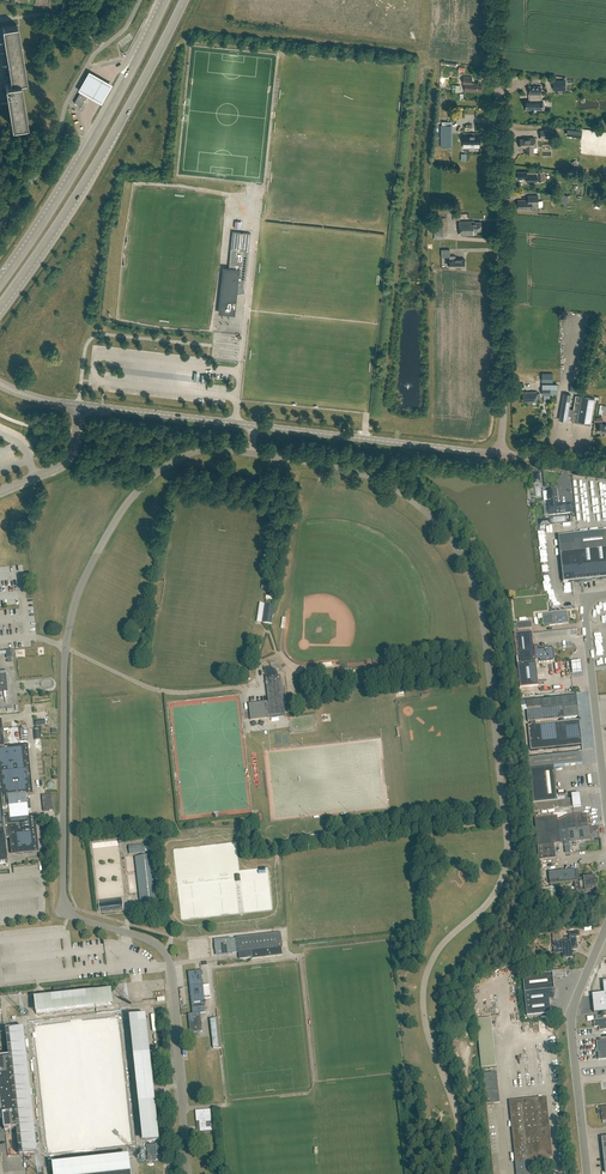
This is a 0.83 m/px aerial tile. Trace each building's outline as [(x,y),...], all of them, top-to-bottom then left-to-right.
[(13,125),(26,123),(19,81),(25,80),(16,24),(4,26),(4,27),(12,82),(7,83),(13,125)] [(90,73),(79,92),(102,105),(113,86),(90,73)] [(481,92),(482,85),(477,85),(477,83),(472,83),(472,76),(464,76),(463,82),(465,83),(465,91),(481,92)] [(554,90),(566,90),(565,80),(554,80),(554,90)] [(526,99),(526,104),(525,105),(526,106),(526,110),(532,110),(532,111),(533,111),(533,110),(537,109),(537,111),(537,109),(542,109),(542,110),(543,110),(543,99),(542,99),(542,100),(540,100),(540,94),(541,94),(541,95),(541,86),(530,86),(529,86),(529,95),(530,95),(530,94),(531,94),(531,100),(526,100),(526,99)] [(74,103),(81,106),(88,95),(81,91),(74,103)] [(481,133),(463,133),(463,143),(479,143),(481,143),(481,133)] [(533,153),(533,147),(535,147),(534,138),(524,138),(524,139),(520,139),(520,148),(525,147),(525,153),(533,153)] [(528,172),(517,172),(517,178),(524,178),(526,178),(526,182),(537,182),(537,172),(528,172)] [(538,211),(538,196),(528,196),(528,200),(518,200),(518,209),(523,209),(523,210),(532,209),(532,211),(538,211)] [(434,212),(447,213),(455,213),(455,205),(435,204),(434,212)] [(473,222),(473,221),(459,221),(460,235),(473,235),(473,231),(481,231),(481,222),(473,222)] [(445,225),(435,226),(436,239),(446,238),(445,225)] [(245,292),(251,233),(233,231),(227,286),(227,290),(222,289),(220,312),(234,314),(237,293),(245,292)] [(450,255),(450,249),(441,249),(441,257),(449,257),(450,267),(461,267),(465,267),(465,259),(455,259),(455,255),(450,255)] [(553,382),(553,373),(542,373),(542,382),(553,382)] [(536,394),(536,392),(523,392),(523,401),(527,401),(527,402),(537,401),(537,398),(540,398),(540,394),(536,394)] [(573,410),(568,409),(571,395),(564,393),(559,419),(566,420),(568,412),(573,413),(571,421),(590,425),(595,398),(576,395),(573,410)] [(558,505),(558,504),(557,490),(547,491),(549,505),(549,506),(558,505)] [(549,506),(549,505),(548,506),(549,515),(571,513),(570,503),(558,504),(558,505),(549,506)] [(605,578),(605,531),(558,536),(560,554),(563,583),(605,578)] [(265,604),(264,609),(262,623),(269,624),(271,625),(272,625),(275,606),(265,604)] [(543,626),(569,623),(567,611),(542,614),(543,626)] [(517,630),(532,628),(531,622),(516,623),(517,630)] [(537,647),(534,648),(533,632),(514,634),(520,687),(538,686),(536,662),(539,662),(539,663),(552,662),(554,659),(553,651),(551,649),(539,650),(539,649),(537,647)] [(580,659),(570,661),(572,673),(581,671),(580,659)] [(273,668),(265,669),(266,673),(269,701),(271,713),(271,715),(284,713),(280,677),(277,677),(277,673),(273,668)] [(4,674),(0,674),(0,709),(1,709),(13,708),(11,694),(9,673),(6,674),(4,674)] [(556,723),(564,722),(564,719),(578,717),(576,696),(526,701),(527,709),(542,707),(542,709),(527,711),(529,726),(556,723)] [(256,704),(250,705),(252,719),(266,718),(266,714),(271,713),(269,701),(256,703),(256,704)] [(558,742),(581,740),(579,721),(564,722),(556,723),(558,742)] [(40,851),(38,851),(34,816),(36,816),(29,816),(28,810),(31,810),(30,800),(27,801),(27,795),(34,794),(34,793),(32,794),(27,746),(29,745),(5,747),(2,722),(0,722),(0,788),(1,795),(0,795),(0,865),(8,864),(6,839),(10,839),(11,855),(40,852),(40,851)] [(581,745),(581,740),(558,742),(556,723),(529,726),(528,726),(531,751),(581,745)] [(581,753),(528,759),(529,769),(534,811),(558,808),(572,807),(573,807),(575,807),(581,806),(579,794),(573,794),(571,795),(572,799),(571,799),(564,800),(563,796),(557,797),(553,767),(582,764),(581,753)] [(44,812),(54,810),(53,797),(42,798),(44,812)] [(557,816),(534,818),(536,832),(588,827),(587,814),(567,816),(558,821),(557,817),(557,816)] [(600,835),(599,826),(591,826),(592,835),(600,835)] [(537,846),(554,844),(564,843),(565,844),(569,844),(568,842),(590,840),(588,827),(536,832),(537,846)] [(554,844),(537,846),(539,860),(556,858),(554,844)] [(141,905),(159,903),(154,855),(135,857),(141,905)] [(574,882),(579,878),(578,869),(549,872),(550,884),(574,882)] [(579,878),(574,882),(575,891),(596,889),(595,876),(579,878)] [(541,888),(543,900),(556,899),(555,887),(541,888)] [(107,911),(123,909),(123,902),(107,903),(99,904),(100,912),(107,911)] [(577,947),(576,937),(580,936),(579,931),(568,932),(569,937),(569,940),(560,941),(560,934),(552,934),(553,942),(554,951),(566,950),(567,958),(573,957),(572,948),(577,947)] [(283,955),(280,933),(237,938),(239,938),(239,940),(232,941),(232,939),(215,941),(216,943),(216,949),(217,954),(219,954),(239,952),(240,959),(252,958),(252,959),(283,955)] [(522,976),(524,993),(527,1017),(551,1014),(549,1000),(553,999),(554,998),(554,996),(554,994),(554,993),(554,991),(554,989),(553,977),(567,976),(566,969),(549,971),(549,973),(522,976)] [(202,970),(188,972),(192,1014),(188,1014),(190,1033),(202,1032),(200,1013),(206,1013),(202,970)] [(603,981),(604,993),(592,994),(594,1013),(605,1012),(605,981),(603,981)] [(111,991),(34,999),(36,1017),(114,1009),(111,991)] [(160,1144),(147,1017),(129,1019),(141,1119),(141,1121),(143,1145),(160,1144)] [(483,1067),(498,1066),(494,1018),(480,1019),(483,1067)] [(213,1019),(215,1048),(221,1048),(219,1019),(213,1019)] [(593,1020),(594,1027),(600,1027),(600,1030),(605,1030),(605,1019),(593,1020)] [(24,1030),(5,1033),(15,1121),(20,1158),(37,1157),(24,1030)] [(597,1041),(599,1060),(605,1059),(605,1040),(597,1041)] [(496,1072),(483,1074),(486,1104),(500,1103),(496,1072)] [(531,1160),(554,1158),(549,1097),(512,1100),(518,1173),(532,1173),(531,1160)] [(212,1131),(210,1110),(196,1111),(196,1121),(199,1121),(200,1132),(212,1131)] [(89,1161),(81,1162),(82,1165),(130,1160),(129,1157),(125,1157),(123,1157),(109,1159),(107,1159),(91,1161),(89,1161)] [(52,1167),(53,1173),(133,1173),(131,1159),(52,1167)]
